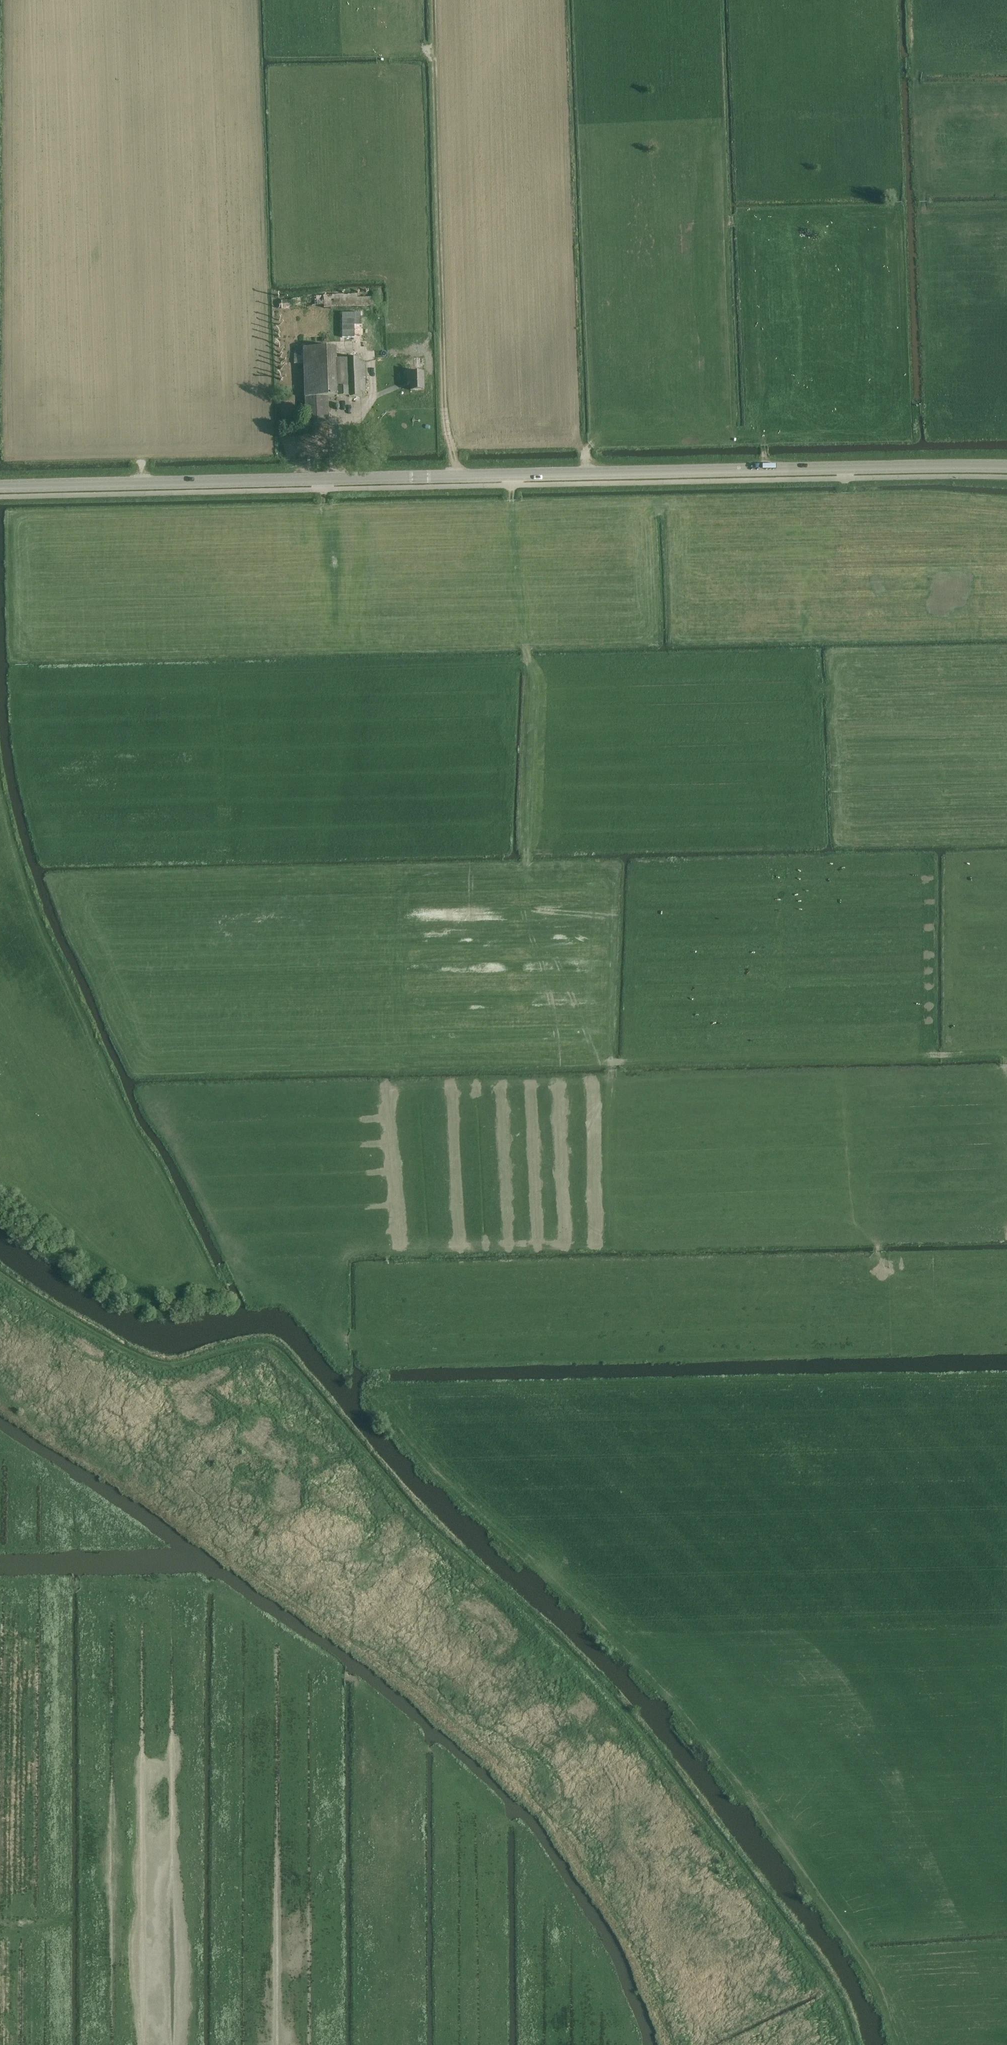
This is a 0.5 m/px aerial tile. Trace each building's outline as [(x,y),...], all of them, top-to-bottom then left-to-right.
[(307,296),(308,306),(323,306),(323,308),(375,307),(375,297),(357,298),(357,294),(307,296)] [(342,313),(342,338),(354,338),(354,325),(361,325),(360,313),(354,313),(342,313)] [(306,423),(329,423),(328,398),(361,397),(360,391),(366,391),(365,362),(359,362),(359,358),(337,358),(336,348),(304,348),(304,349),(294,349),(294,363),(304,363),(305,398),(306,423)] [(425,366),(424,357),(416,358),(416,367),(425,366)] [(410,390),(424,390),(423,373),(407,374),(407,383),(410,383),(410,390)]
